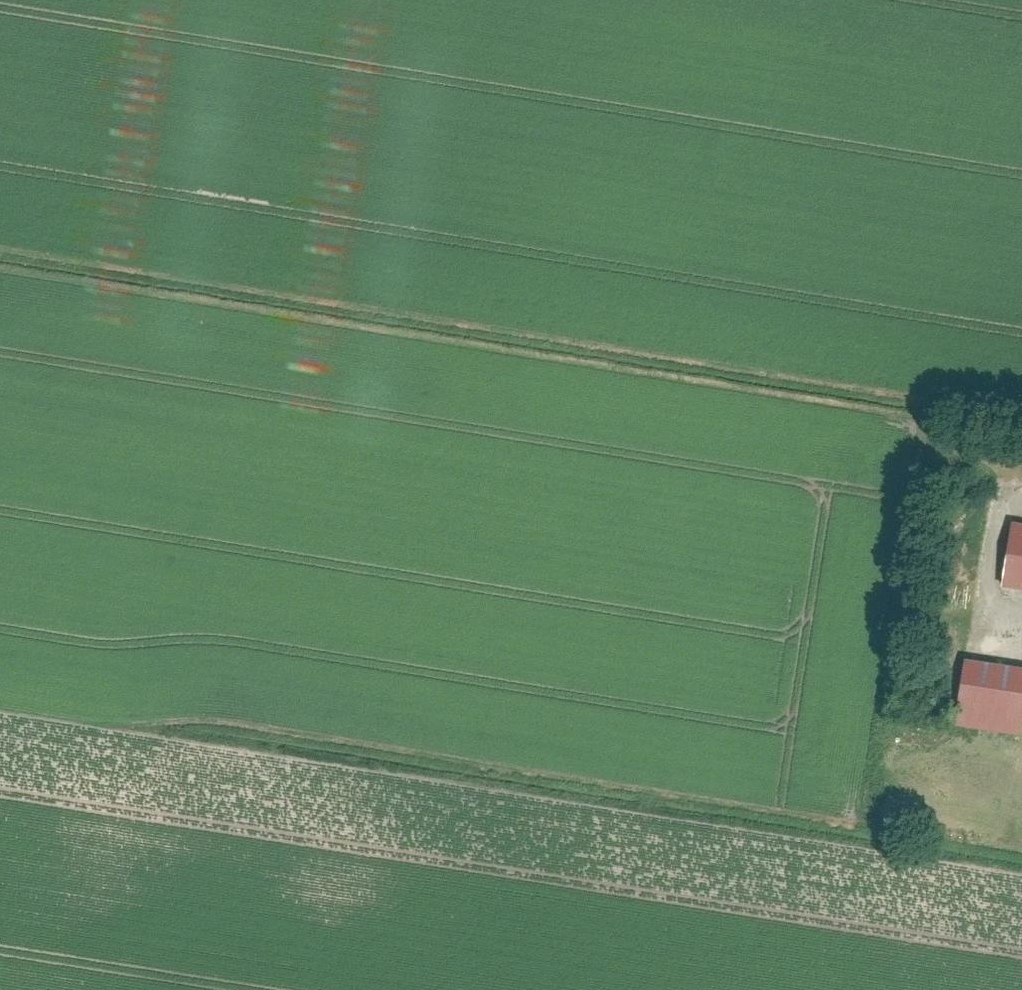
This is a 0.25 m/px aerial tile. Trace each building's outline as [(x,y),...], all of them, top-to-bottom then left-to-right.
[(1013,526),(1001,596),(1021,600),(1021,528),(1013,526)] [(962,662),(952,726),(1021,737),(1021,729),(1021,671),(962,662)]
